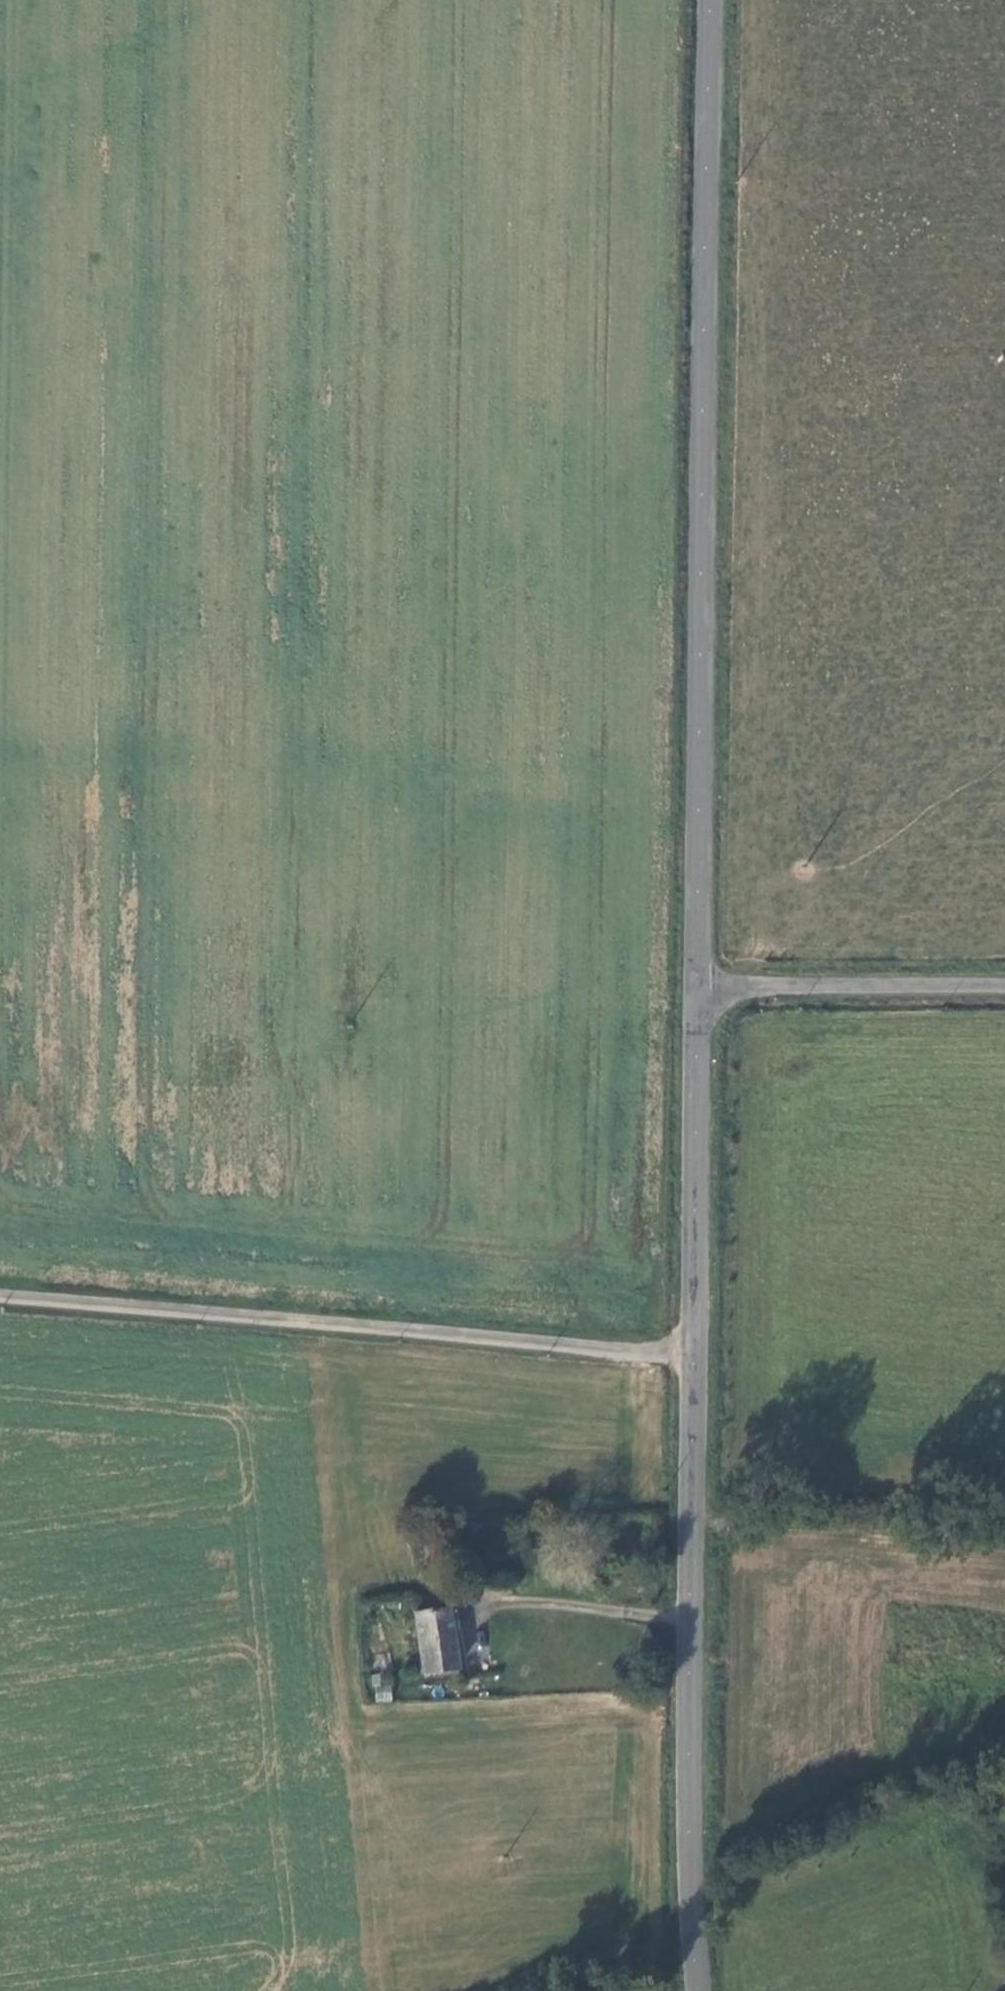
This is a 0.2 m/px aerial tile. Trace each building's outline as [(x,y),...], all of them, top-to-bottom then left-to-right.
[(421,1602),(423,1615),(450,1613),(448,1599),(421,1602)] [(411,1616),(421,1676),(457,1672),(450,1613),(423,1615),(411,1616)] [(391,1702),(392,1674),(373,1674),(372,1702),(391,1702)]
